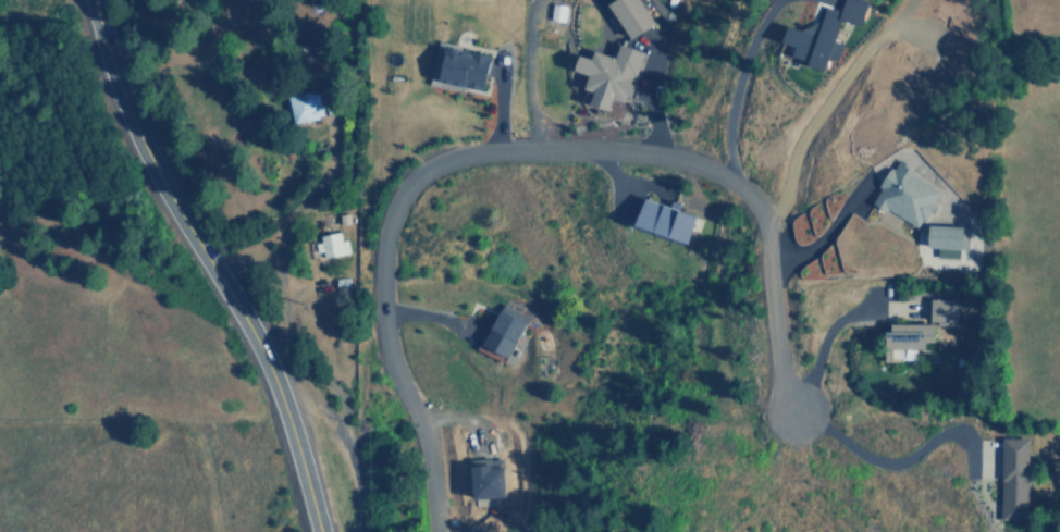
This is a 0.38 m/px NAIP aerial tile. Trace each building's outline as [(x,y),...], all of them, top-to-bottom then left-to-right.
[(642,0),(614,0),(610,2),(630,40),(655,26),(642,0)] [(863,25),(869,1),(864,0),(844,0),(841,10),(827,6),(822,30),(790,23),(785,44),(798,47),(795,60),(830,68),(841,20),(863,25)] [(643,50),(620,44),(617,56),(596,51),(594,58),(582,55),(578,71),(591,75),(587,90),(596,92),(592,105),(612,110),(615,100),(629,104),(643,50)] [(487,89),(491,54),(447,48),(443,84),(487,89)] [(323,119),(320,93),(290,96),(293,122),(323,119)] [(875,204),(923,227),(942,186),(893,164),(875,204)] [(700,217),(647,198),(637,225),(690,244),(700,217)] [(961,258),(961,250),(967,250),(968,226),(933,225),(932,248),(940,249),(939,257),(961,258)] [(349,253),(346,239),(341,240),(340,233),(317,239),(322,259),(349,253)] [(932,323),(962,323),(963,298),(933,298),(932,323)] [(514,358),(530,315),(502,305),(487,348),(514,358)] [(889,361),(921,361),(921,350),(930,350),(930,344),(951,344),(951,331),(940,331),(940,323),(894,323),(894,333),(889,333),(889,361)] [(996,519),(1023,519),(1024,437),(997,437),(996,519)] [(473,459),(475,500),(507,499),(506,458),(473,459)]
